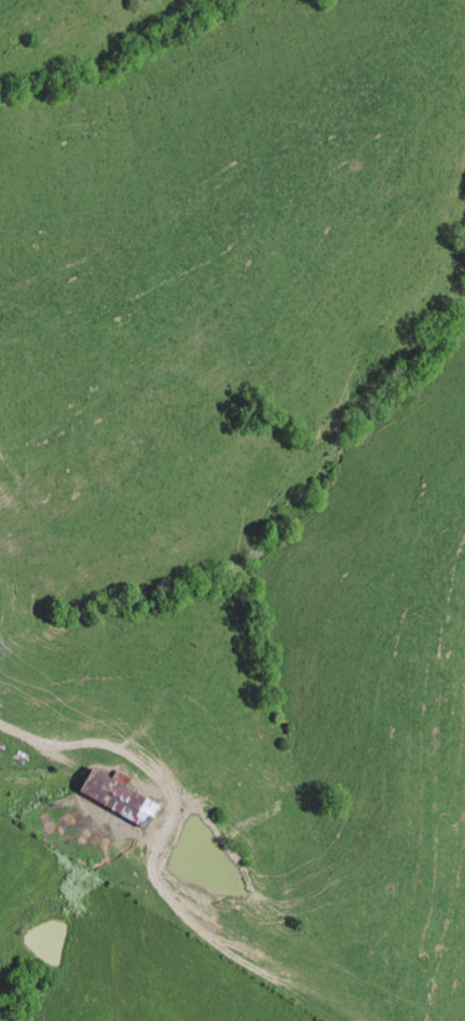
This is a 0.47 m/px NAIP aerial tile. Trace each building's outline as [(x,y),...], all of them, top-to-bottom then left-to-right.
[(101,769),(89,794),(158,829),(171,804),(101,769)]
